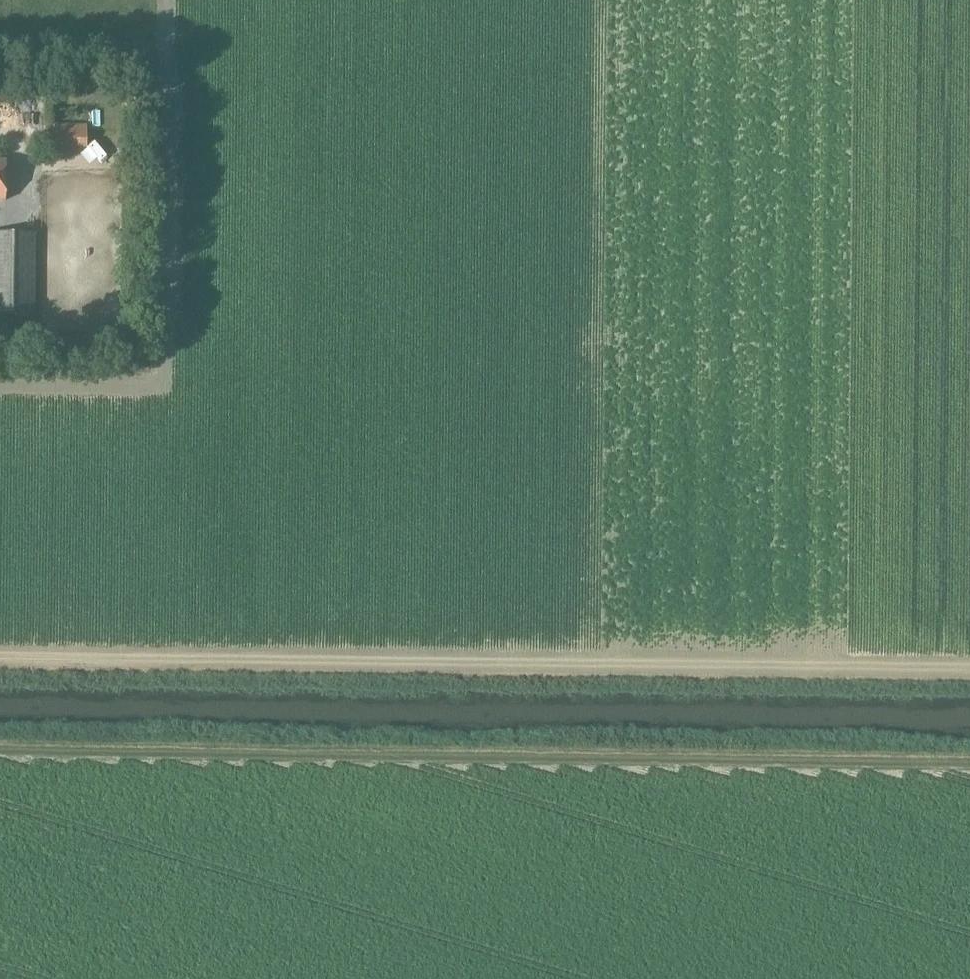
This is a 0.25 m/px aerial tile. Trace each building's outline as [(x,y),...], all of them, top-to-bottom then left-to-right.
[(45,124),(44,146),(86,148),(86,125),(45,124)] [(35,232),(0,232),(0,314),(34,314),(35,232)]
